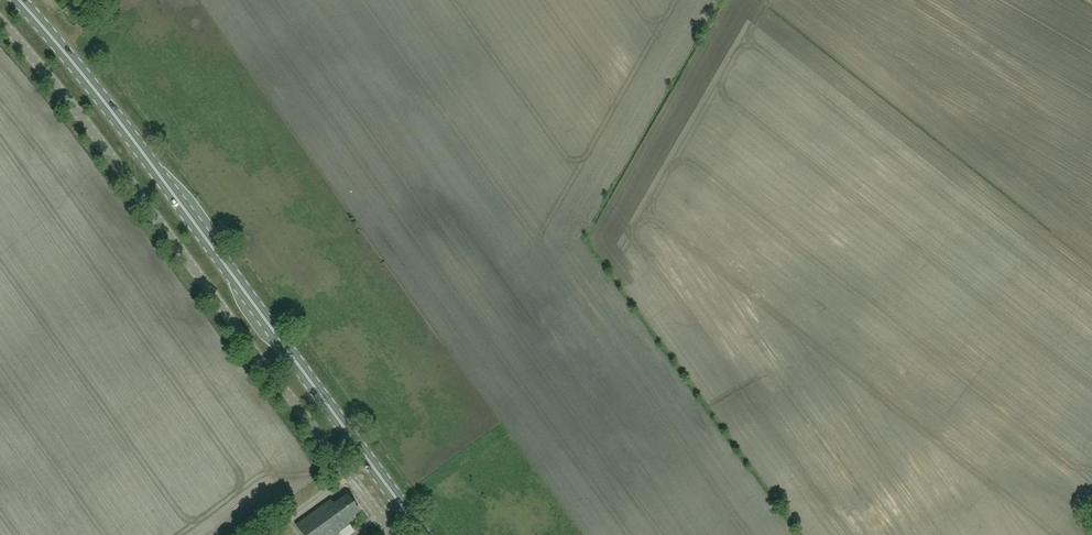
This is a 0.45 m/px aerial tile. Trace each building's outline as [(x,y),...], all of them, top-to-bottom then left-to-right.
[(359,511),(347,495),(335,504),(331,499),(295,525),(303,534),(334,534),(349,524),(348,522),(356,516),(354,514),(359,511)]
